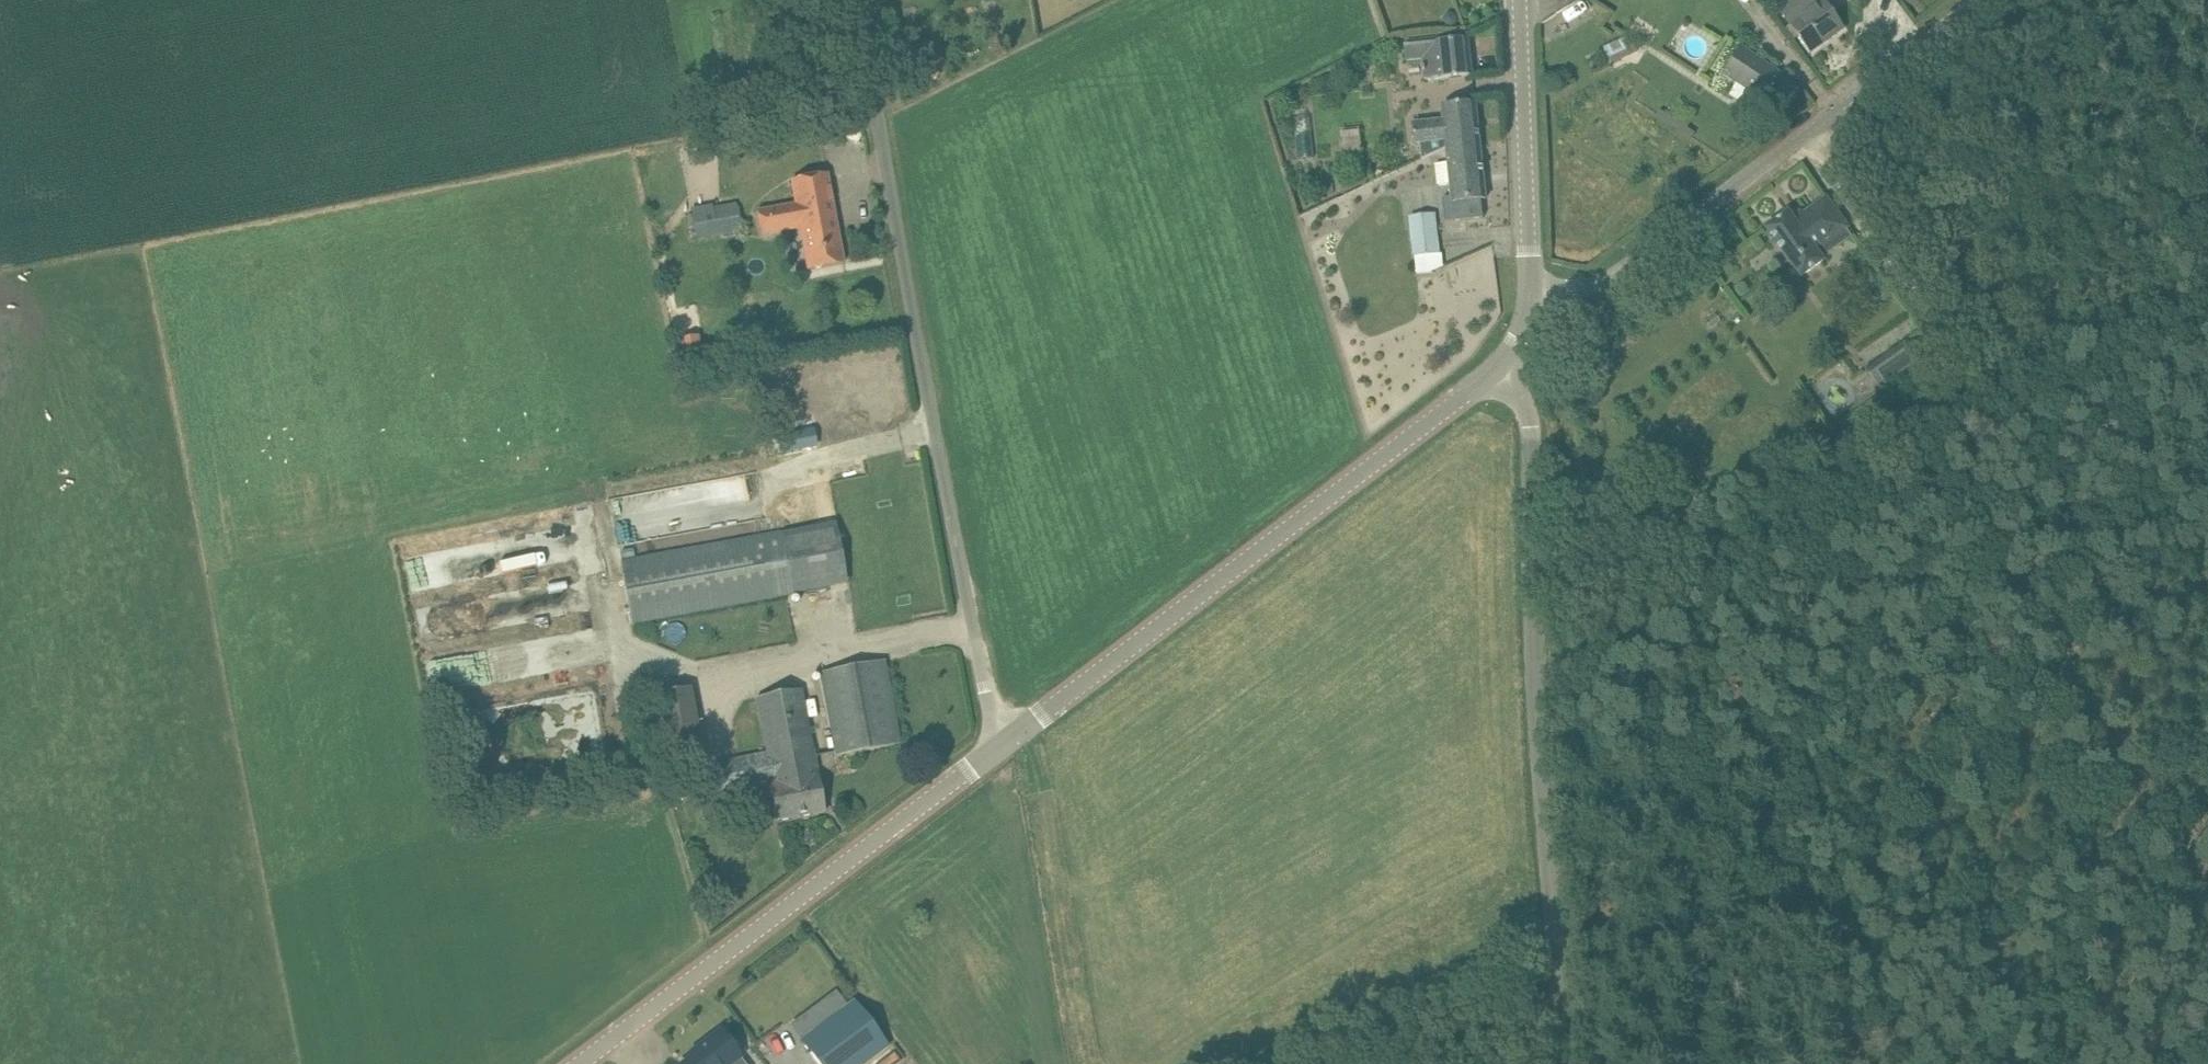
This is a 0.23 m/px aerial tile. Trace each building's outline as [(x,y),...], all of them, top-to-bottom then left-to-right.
[(1824,0),(1821,0),(1790,22),(1812,51),(1844,27),(1831,10),(1824,0)] [(1552,16),(1564,37),(1581,27),(1569,6),(1552,16)] [(1630,34),(1604,47),(1612,65),(1639,52),(1630,34)] [(1469,38),(1405,45),(1407,61),(1422,60),(1425,78),(1439,77),(1439,79),(1473,75),(1469,38)] [(1799,85),(1742,47),(1725,75),(1782,112),(1799,85)] [(947,69),(940,61),(932,68),(939,76),(947,69)] [(1447,145),(1480,141),(1476,102),(1443,106),(1444,120),(1414,123),(1416,144),(1421,144),(1422,159),(1447,147),(1447,145)] [(1343,127),(1344,152),(1363,151),(1362,126),(1343,127)] [(1486,199),(1480,141),(1447,145),(1447,147),(1449,163),(1436,164),(1438,185),(1451,183),(1453,196),(1443,198),(1446,222),(1484,218),(1482,199),(1486,199)] [(827,174),(806,178),(792,180),(797,208),(764,214),(768,233),(801,227),(809,270),(844,263),(827,174)] [(1789,212),(1767,228),(1802,276),(1823,260),(1822,259),(1815,249),(1833,237),(1846,228),(1847,227),(1838,215),(1838,214),(1827,198),(1803,215),(1801,212),(1793,218),(1789,212)] [(736,204),(724,206),(712,208),(715,221),(695,225),(697,238),(741,230),(736,204)] [(1435,213),(1411,216),(1416,256),(1440,253),(1435,213)] [(699,336),(680,340),(685,367),(702,363),(701,357),(702,356),(699,336)] [(1906,340),(1866,369),(1880,389),(1920,360),(1906,340)] [(780,453),(808,447),(805,432),(777,437),(780,453)] [(759,534),(621,562),(628,601),(633,623),(692,612),(783,594),(793,592),(849,581),(837,519),(781,530),(759,534)] [(533,659),(496,667),(499,680),(535,673),(533,659)] [(901,744),(885,660),(821,672),(837,756),(901,744)] [(671,744),(702,741),(695,685),(664,688),(671,744)] [(757,698),(767,753),(710,763),(716,796),(770,785),(776,821),(825,812),(802,689),(757,698)] [(800,1040),(818,1063),(866,1063),(889,1047),(854,999),(800,1040)] [(685,1063),(746,1063),(740,1056),(735,1049),(722,1031),(698,1049),(700,1053),(692,1059),(685,1063)]
